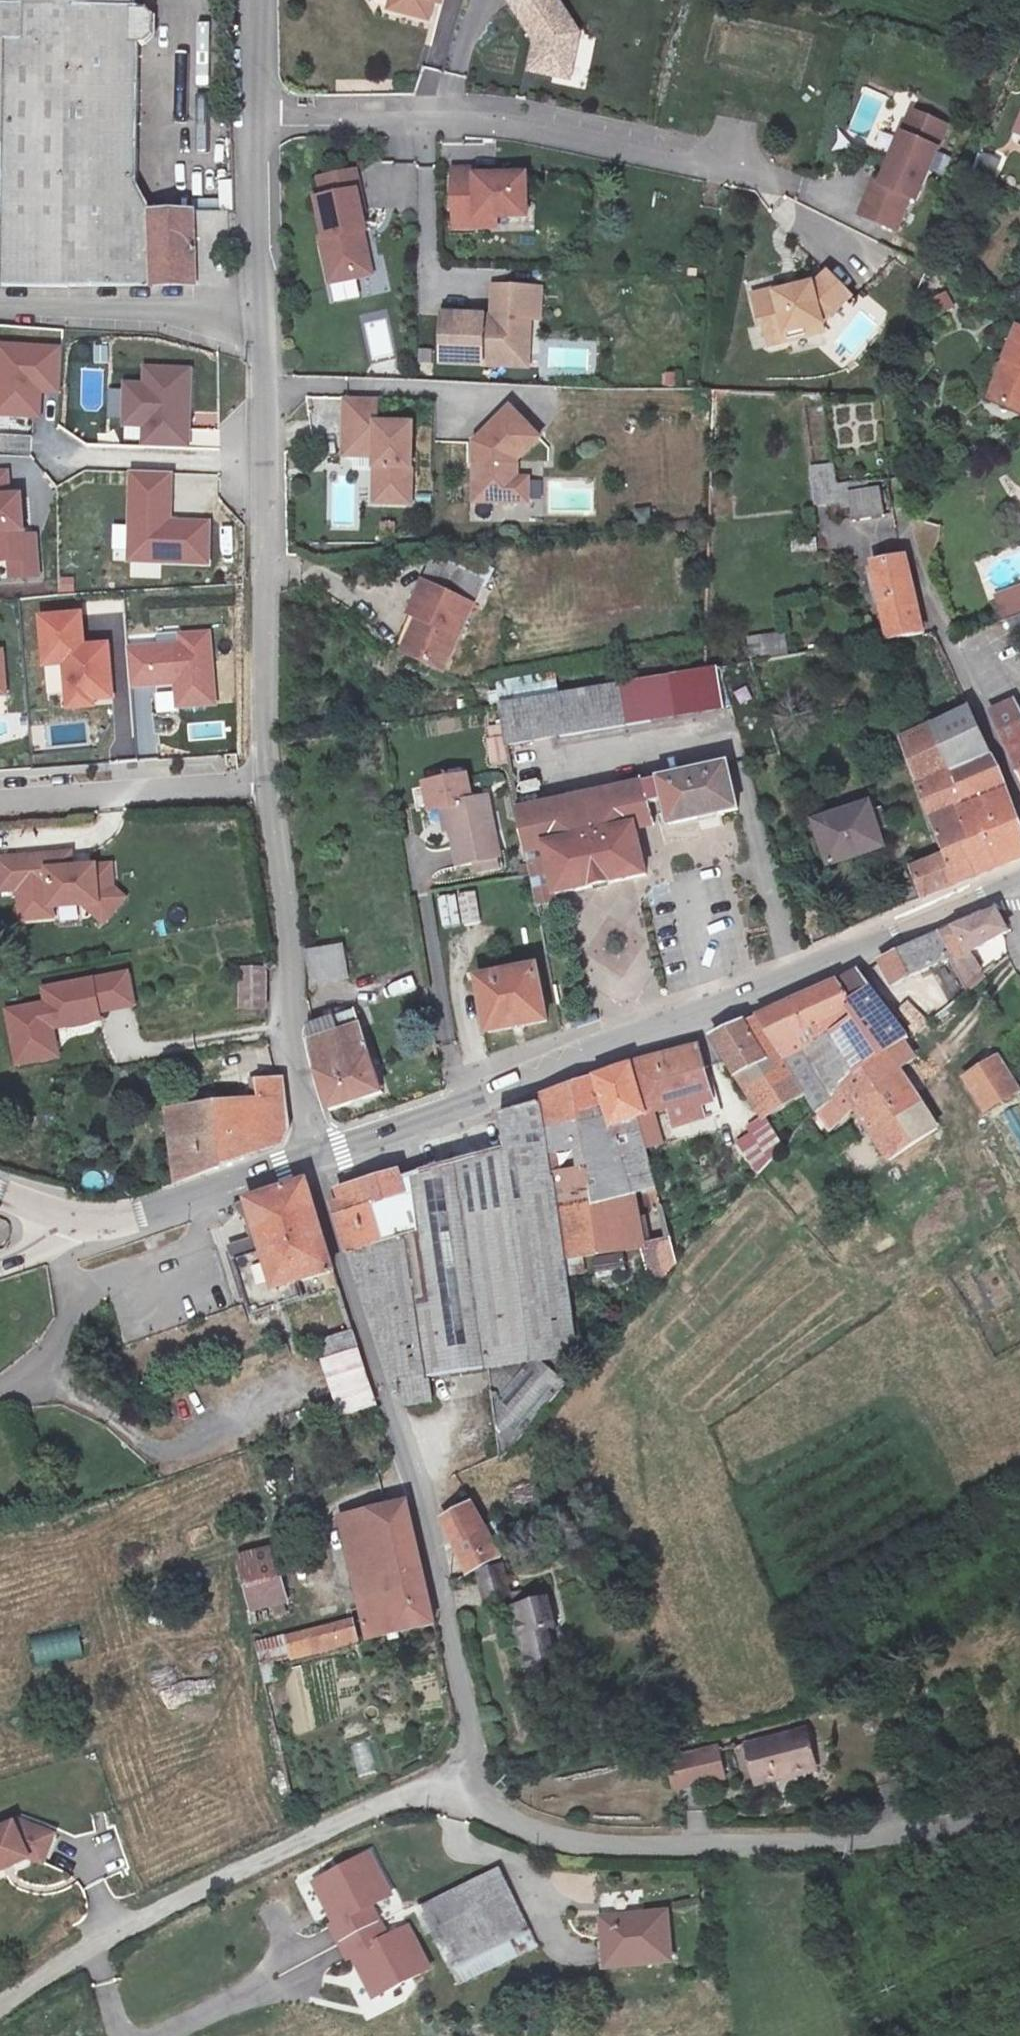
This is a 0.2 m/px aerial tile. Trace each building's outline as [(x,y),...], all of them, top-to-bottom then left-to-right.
[(1,282),(226,269),(218,195),(143,200),(121,172),(113,36),(126,36),(132,27),(130,7),(119,0),(101,1),(101,0),(0,0),(0,282),(1,282)] [(382,14),(384,0),(366,0),(364,11),(382,14)] [(386,10),(429,22),(434,5),(441,7),(442,0),(388,0),(386,10)] [(515,0),(540,43),(534,70),(557,75),(561,61),(577,64),(592,3),(590,0),(515,0)] [(561,61),(557,75),(574,79),(577,64),(561,61)] [(950,134),(915,119),(884,191),(876,188),(862,221),(896,236),(911,204),(918,207),(950,134)] [(479,168),(455,168),(455,206),(477,206),(477,216),(496,216),(529,216),(528,175),(480,174),(479,168)] [(322,182),(326,203),(359,196),(362,195),(358,175),(322,182)] [(326,203),(319,204),(327,243),(323,243),(332,286),(358,281),(356,269),(371,265),(365,235),(367,234),(364,217),(359,196),(326,203)] [(477,206),(455,206),(455,226),(497,226),(496,216),(477,216),(477,206)] [(371,265),(356,269),(358,281),(373,278),(371,265)] [(778,302),(756,307),(760,329),(764,329),(768,350),(787,346),(786,338),(822,331),(821,327),(825,326),(851,303),(829,279),(817,289),(777,298),(778,302)] [(485,320),(444,318),(442,366),(504,369),(515,355),(517,335),(529,335),(530,318),(540,319),(541,288),(494,286),(493,321),(493,325),(485,325),(485,320)] [(947,291),(928,300),(937,317),(955,308),(947,291)] [(755,300),(756,307),(778,302),(777,298),(777,295),(755,300)] [(822,331),(786,338),(787,346),(823,338),(822,331)] [(517,335),(515,355),(504,369),(528,370),(529,335),(517,335)] [(42,395),(60,396),(63,345),(0,342),(0,413),(41,415),(42,395)] [(990,404),(1019,418),(1019,343),(990,404)] [(143,383),(125,382),(123,428),(143,429),(143,444),(191,446),(194,367),(144,366),(143,383)] [(103,405),(102,371),(82,371),(83,406),(103,405)] [(377,399),(346,397),(344,454),(369,455),(370,439),(386,439),(386,456),(385,477),(393,485),(392,502),(409,502),(412,424),(377,423),(377,399)] [(509,409),(474,442),(473,501),(517,501),(517,478),(518,459),(538,439),(509,409)] [(370,439),(369,455),(386,456),(386,439),(370,439)] [(11,468),(0,469),(0,562),(7,562),(9,581),(42,578),(37,534),(28,535),(23,490),(13,491),(11,468)] [(176,474),(132,472),(128,562),(210,565),(212,523),(174,522),(176,474)] [(393,485),(385,477),(384,502),(392,502),(393,485)] [(528,478),(517,478),(517,501),(527,501),(528,478)] [(851,518),(884,513),(882,492),(847,495),(851,518)] [(791,553),(816,552),(815,539),(790,540),(791,553)] [(132,577),(160,577),(160,564),(132,564),(132,577)] [(897,564),(866,568),(876,643),(907,637),(897,564)] [(454,672),(482,605),(432,583),(403,650),(454,672)] [(1000,618),(1019,612),(1019,584),(993,592),(1000,618)] [(86,612),(36,616),(40,670),(62,669),(66,708),(95,706),(95,700),(113,699),(109,643),(88,645),(86,612)] [(180,643),(129,647),(132,687),(173,684),(174,707),(217,704),(212,631),(179,633),(180,643)] [(785,631),(747,637),(750,660),(788,655),(785,631)] [(716,669),(627,683),(633,724),(723,709),(716,669)] [(535,678),(538,695),(559,692),(556,674),(535,678)] [(633,724),(627,683),(503,703),(511,742),(633,724)] [(1015,697),(991,710),(1019,777),(1019,709),(1015,697)] [(908,905),(1019,857),(959,710),(887,742),(929,860),(895,872),(908,905)] [(509,763),(505,735),(484,739),(489,767),(509,763)] [(733,810),(723,766),(660,779),(666,801),(671,825),(733,810)] [(451,804),(463,861),(506,854),(493,795),(473,799),(468,775),(427,784),(432,808),(451,804)] [(666,801),(660,779),(515,811),(526,858),(552,853),(562,898),(647,879),(637,834),(653,830),(647,806),(666,801)] [(828,865),(884,848),(871,804),(814,821),(828,865)] [(0,850),(0,882),(41,880),(43,899),(75,896),(89,895),(88,882),(104,880),(102,859),(64,861),(62,846),(0,850)] [(535,905),(562,898),(552,853),(526,858),(535,905)] [(114,896),(104,880),(88,882),(89,895),(75,896),(86,913),(114,896)] [(438,895),(440,928),(478,925),(476,892),(438,895)] [(941,937),(953,960),(1011,933),(1000,910),(941,937)] [(953,960),(941,937),(881,964),(894,990),(896,989),(953,960)] [(347,988),(347,955),(311,955),(311,988),(347,988)] [(266,966),(236,968),(238,1016),(269,1014),(266,966)] [(535,966),(471,980),(483,1036),(547,1022),(535,966)] [(42,1000),(4,1008),(15,1065),(58,1056),(53,1031),(102,1021),(101,1015),(138,1008),(130,969),(39,986),(42,1000)] [(851,1037),(873,1075),(911,1043),(916,1039),(866,972),(846,982),(872,1020),(851,1037)] [(872,1020),(846,982),(767,1017),(816,1096),(827,1114),(829,1112),(873,1075),(851,1037),(872,1020)] [(305,1076),(317,1119),(371,1101),(353,1036),(366,1030),(360,1014),(303,1033),(299,1034),(305,1076)] [(775,1119),(816,1096),(767,1017),(720,1039),(723,1042),(769,1110),(775,1119)] [(873,1075),(829,1112),(840,1132),(861,1113),(897,1163),(900,1161),(943,1131),(906,1070),(920,1059),(911,1043),(873,1075)] [(703,1045),(634,1064),(646,1113),(653,1143),(667,1141),(661,1109),(677,1105),(684,1135),(726,1126),(703,1045)] [(957,1076),(982,1115),(1019,1091),(1019,1090),(995,1052),(957,1076)] [(598,1126),(646,1113),(634,1064),(581,1083),(598,1126)] [(617,1217),(563,1227),(568,1258),(648,1245),(656,1285),(680,1259),(653,1143),(646,1113),(598,1126),(581,1083),(570,1087),(600,1161),(617,1217)] [(271,1086),(264,1087),(243,1090),(244,1103),(156,1116),(162,1186),(273,1149),(274,1122),(271,1086)] [(556,1177),(563,1227),(617,1217),(600,1161),(570,1087),(541,1097),(543,1105),(552,1178),(556,1177)] [(576,1376),(552,1178),(543,1105),(508,1116),(513,1148),(431,1172),(428,1158),(365,1178),(389,1247),(354,1258),(380,1343),(393,1383),(402,1382),(406,1408),(435,1404),(431,1377),(492,1367),(507,1455),(576,1376)] [(775,1119),(769,1110),(757,1119),(783,1159),(794,1147),(775,1119)] [(389,1247),(365,1178),(341,1185),(351,1214),(342,1217),(354,1258),(389,1247)] [(312,1184),(236,1209),(247,1222),(259,1256),(238,1262),(256,1317),(305,1302),(300,1284),(327,1277),(331,1294),(345,1290),(312,1184)] [(315,1354),(339,1428),(371,1416),(348,1343),(315,1354)] [(477,1564),(502,1550),(476,1503),(447,1518),(470,1568),(477,1564)] [(404,1512),(339,1529),(367,1650),(430,1635),(404,1512)] [(502,1550),(477,1564),(486,1600),(513,1594),(502,1550)] [(270,1565),(220,1575),(231,1629),(281,1620),(270,1565)] [(552,1638),(544,1608),(508,1618),(532,1703),(560,1696),(544,1640),(552,1638)] [(33,1635),(35,1660),(83,1657),(81,1632),(33,1635)] [(270,1674),(356,1653),(351,1632),(266,1655),(270,1674)] [(800,1740),(742,1755),(753,1795),(811,1780),(800,1740)] [(719,1748),(665,1755),(670,1792),(724,1785),(719,1748)] [(0,1851),(0,1893),(25,1882),(38,1886),(48,1857),(8,1847),(0,1851)] [(392,1863),(332,1891),(373,1976),(431,1949),(392,1863)] [(451,1986),(520,1954),(493,1893),(423,1925),(451,1986)] [(678,1975),(668,1925),(604,1938),(614,1982),(652,1975),(653,1981),(678,1975)]
